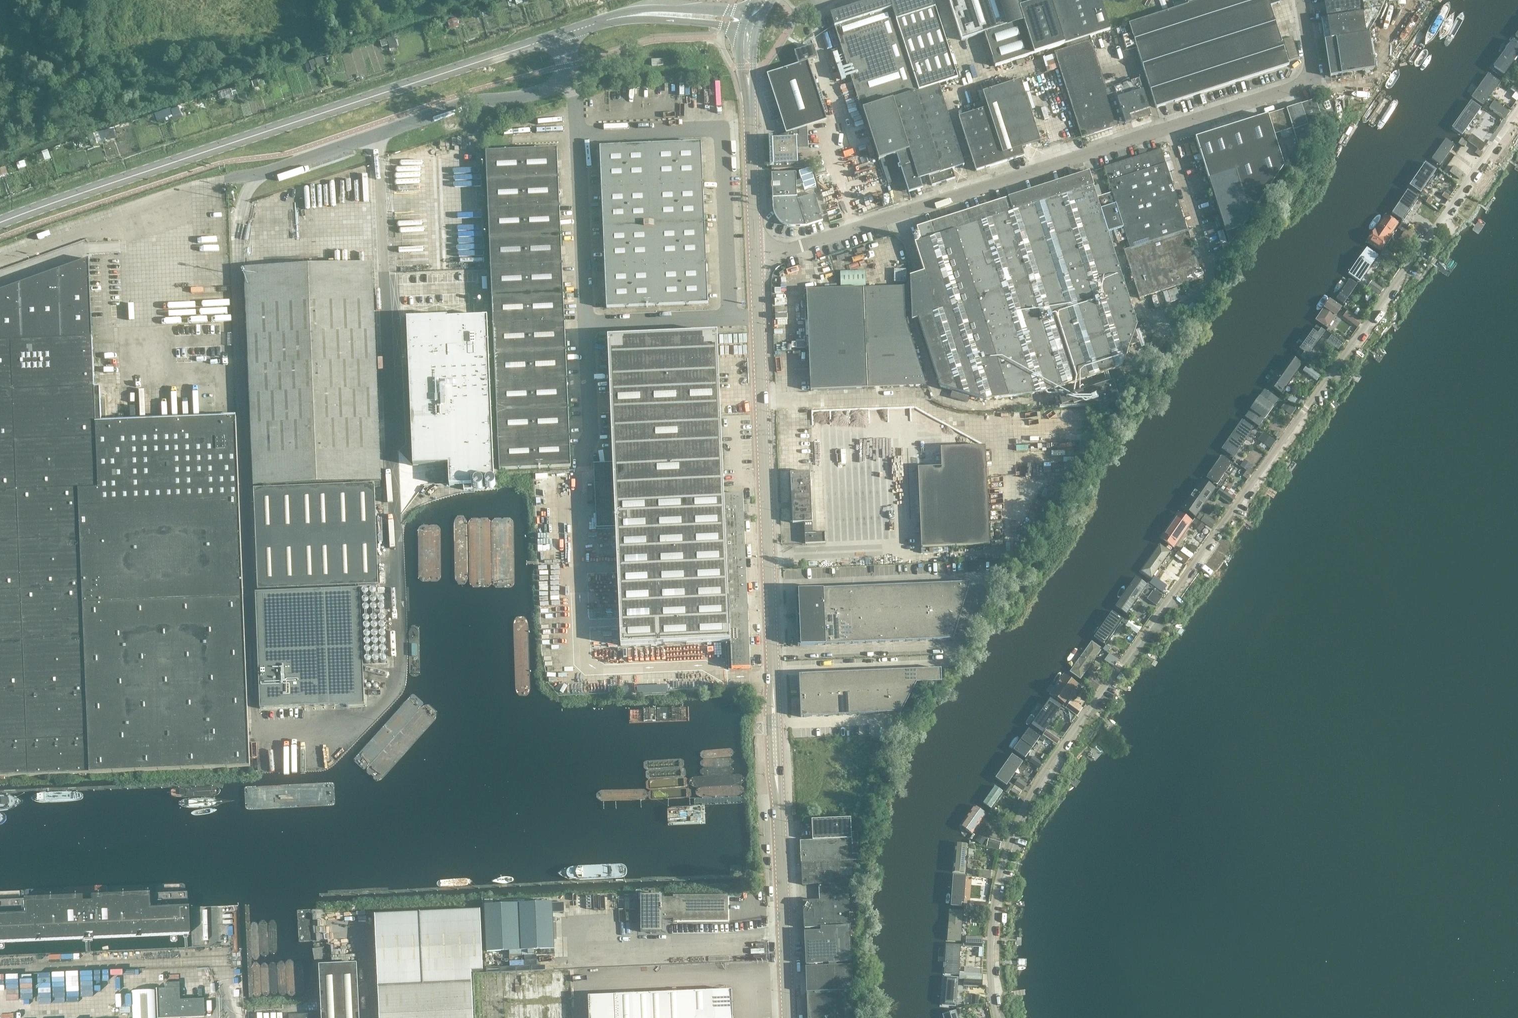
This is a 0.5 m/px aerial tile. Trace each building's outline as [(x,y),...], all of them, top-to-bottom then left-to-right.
[(861,110),(863,109),(939,85),(958,79),(933,0),(876,0),(830,15),(834,27),(861,110)] [(1034,55),(1017,0),(949,0),(962,41),(985,34),(995,67),(1034,55)] [(1030,5),(1029,1),(1022,3),(1021,0),(1017,0),(1034,55),(1110,30),(1101,0),(1046,0),(1030,5)] [(1279,0),(1205,0),(1130,24),(1156,108),(1284,67),(1289,65),(1270,7),(1280,4),(1279,0)] [(1324,41),(1369,33),(1378,18),(1386,0),(1361,0),(1363,14),(1321,20),(1324,41)] [(1361,0),(1324,0),(1327,19),(1363,14),(1361,0)] [(1369,33),(1324,41),(1330,77),(1374,70),(1369,34),(1368,34),(1369,33)] [(1295,36),(1284,38),(1289,59),(1300,57),(1295,36)] [(1511,37),(1489,68),(1503,78),(1517,57),(1517,42),(1511,37)] [(1054,53),(1082,138),(1119,126),(1125,124),(1151,116),(1139,79),(1107,89),(1091,41),(1054,53)] [(794,52),(799,65),(808,62),(818,59),(814,46),(813,46),(795,52),(794,52)] [(827,121),(808,62),(799,65),(768,75),(787,134),(794,132),(827,121)] [(1500,81),(1487,73),(1471,97),(1483,106),(1500,81)] [(1509,82),(1517,88),(1517,81),(1513,77),(1509,82)] [(958,118),(976,172),(1024,156),(1022,149),(1040,142),(1020,81),(983,93),(987,108),(958,118)] [(939,85),(863,109),(879,161),(898,155),(910,193),(922,189),(918,179),(929,175),(932,185),(955,178),(952,170),(964,166),(939,85)] [(1275,135),(1293,129),(1299,147),(1321,117),(1320,115),(1334,111),(1329,96),(1315,100),(1268,115),(1275,135)] [(1475,111),(1464,103),(1450,123),(1462,131),(1475,111)] [(1494,104),(1489,110),(1503,120),(1508,114),(1494,104)] [(158,112),(161,122),(183,116),(181,106),(158,112)] [(1275,135),(1268,115),(1196,138),(1229,243),(1232,242),(1239,232),(1239,230),(1242,229),(1285,167),(1275,135)] [(772,170),(795,169),(794,132),(787,134),(771,139),(772,170)] [(1472,135),(1467,141),(1481,152),(1486,146),(1472,135)] [(1450,138),(1434,159),(1434,160),(1434,161),(1435,161),(1435,162),(1435,163),(1436,163),(1437,163),(1437,164),(1438,164),(1438,165),(1439,165),(1440,165),(1441,164),(1456,143),(1456,142),(1456,141),(1456,140),(1456,139),(1455,139),(1454,138),(1453,137),(1452,137),(1452,138),(1451,138),(1450,138)] [(701,143),(651,145),(653,186),(703,184),(701,143)] [(600,147),(602,188),(653,186),(651,145),(600,147)] [(486,153),(487,182),(558,179),(556,150),(486,153)] [(1104,168),(1112,193),(1123,228),(1130,249),(1124,251),(1140,299),(1203,279),(1161,150),(1146,155),(1145,153),(1141,154),(1141,156),(1104,168)] [(1453,167),(1449,173),(1459,180),(1463,174),(1453,167)] [(800,172),(805,189),(818,185),(813,168),(800,172)] [(1428,170),(1416,188),(1422,193),(1434,174),(1428,170)] [(1123,228),(1112,193),(1097,198),(1093,186),(1094,186),(1089,172),(1008,198),(1008,199),(981,207),(933,223),(917,228),(921,241),(915,243),(924,273),(910,277),(912,321),(918,319),(940,388),(987,400),(1041,393),(1122,367),(1130,345),(1140,342),(1136,329),(1138,324),(1108,233),(1123,228)] [(771,175),(773,210),(774,214),(777,218),(779,222),(783,224),(786,226),(791,227),(806,226),(823,220),(814,195),(797,200),(797,198),(796,174),(771,175)] [(558,179),(487,182),(488,211),(559,208),(558,179)] [(703,184),(653,186),(654,226),(705,224),(703,184)] [(653,186),(602,188),(603,228),(654,226),(653,186)] [(1395,217),(1402,222),(1420,197),(1412,192),(1395,217)] [(559,208),(488,211),(490,239),(560,237),(559,208)] [(1402,223),(1387,213),(1367,243),(1382,253),(1402,223)] [(1416,223),(1412,229),(1420,235),(1424,229),(1416,223)] [(705,224),(654,226),(656,266),(707,264),(705,224)] [(654,226),(603,228),(605,268),(656,266),(654,226)] [(1407,229),(1399,240),(1409,247),(1417,236),(1407,229)] [(560,237),(490,239),(491,268),(561,265),(560,237)] [(1371,248),(1351,276),(1360,282),(1380,254),(1371,248)] [(250,767),(236,419),(101,424),(100,389),(95,389),(90,260),(0,292),(0,777),(250,767)] [(707,264),(656,266),(658,306),(708,304),(707,264)] [(561,265),(491,268),(492,297),(563,294),(561,265)] [(656,266),(605,268),(607,308),(658,306),(656,266)] [(908,281),(908,268),(895,268),(896,281),(908,281)] [(1356,286),(1348,280),(1336,298),(1344,304),(1356,286)] [(1371,282),(1367,288),(1379,296),(1383,290),(1371,282)] [(908,287),(863,289),(807,291),(811,391),(867,388),(926,386),(906,321),(906,312),(909,312),(908,287)] [(563,294),(492,297),(493,325),(564,323),(563,294)] [(1343,308),(1329,298),(1314,319),(1328,329),(1343,308)] [(1357,309),(1354,314),(1360,319),(1364,314),(1357,309)] [(1347,312),(1343,318),(1357,329),(1362,322),(1347,312)] [(485,313),(405,316),(412,479),(492,476),(485,313)] [(564,323),(493,325),(494,354),(565,351),(564,323)] [(1325,331),(1315,324),(1295,354),(1305,361),(1325,331)] [(731,641),(732,669),(751,668),(748,613),(748,603),(748,595),(744,513),(747,513),(747,505),(743,505),(743,495),(725,495),(718,333),(609,338),(614,458),(614,463),(595,465),(597,529),(617,528),(622,646),(731,641)] [(1331,336),(1326,342),(1338,351),(1342,344),(1331,336)] [(565,351),(494,354),(496,383),(567,380),(565,351)] [(1303,364),(1293,357),(1272,388),(1282,395),(1303,364)] [(567,380),(496,383),(497,412),(568,409),(567,380)] [(1059,399),(1062,407),(1104,406),(1120,401),(1114,381),(1083,390),(1084,393),(1059,399)] [(1264,389),(1245,417),(1259,427),(1279,399),(1264,389)] [(1285,402),(1280,408),(1291,416),(1295,410),(1285,402)] [(568,409),(497,412),(498,440),(569,437),(568,409)] [(1253,428),(1241,420),(1221,450),(1232,457),(1253,428)] [(1263,433),(1258,440),(1270,449),(1275,442),(1263,433)] [(569,437),(498,440),(499,470),(570,467),(569,437)] [(918,468),(922,548),(990,545),(988,499),(986,446),(941,448),(942,467),(918,468)] [(1222,456),(1207,477),(1218,485),(1233,463),(1222,456)] [(1244,460),(1239,467),(1248,473),(1253,467),(1244,460)] [(810,472),(791,473),(791,474),(792,502),(792,508),(793,508),(793,522),(793,523),(804,523),(805,544),(825,543),(825,542),(825,534),(825,533),(813,533),(810,472)] [(1216,490),(1202,479),(1181,508),(1196,519),(1216,490)] [(254,490),(258,590),(378,585),(374,485),(254,490)] [(1228,487),(1224,492),(1234,499),(1238,494),(1228,487)] [(1220,489),(1216,495),(1230,505),(1234,499),(1220,489)] [(1193,523),(1180,514),(1161,541),(1174,550),(1193,523)] [(1204,516),(1200,523),(1211,530),(1216,523),(1204,516)] [(1172,552),(1160,543),(1140,572),(1152,581),(1172,552)] [(1188,549),(1185,554),(1191,558),(1195,553),(1188,549)] [(1178,552),(1174,558),(1184,565),(1189,559),(1178,552)] [(1148,585),(1136,578),(1115,608),(1127,616),(1148,585)] [(1154,578),(1150,584),(1162,593),(1167,587),(1154,578)] [(971,583),(970,583),(941,584),(942,598),(966,597),(971,583)] [(932,608),(932,612),(942,612),(942,598),(941,584),(931,585),(932,608)] [(913,609),(912,585),(902,586),(903,609),(905,609),(913,609)] [(919,609),(922,609),(922,585),(912,585),(913,609),(919,609)] [(932,608),(931,585),(922,585),(922,609),(932,608)] [(892,586),(882,587),(883,610),(892,610),(893,610),(892,586)] [(903,609),(902,586),(892,586),(893,610),(903,609)] [(864,611),(863,587),(853,588),(853,598),(854,611),(864,611)] [(873,587),(863,587),(864,611),(865,611),(874,611),(873,587)] [(883,610),(882,587),(873,587),(874,611),(878,610),(883,610)] [(843,588),(833,589),(834,612),(838,612),(844,612),(843,588)] [(854,611),(853,598),(853,588),(843,588),(844,612),(851,611),(854,611)] [(360,589),(261,593),(265,708),(364,704),(360,589)] [(824,603),(824,589),(796,590),(796,604),(824,603)] [(834,612),(833,589),(824,589),(824,603),(825,612),(834,612)] [(1154,591),(1147,600),(1156,607),(1163,597),(1154,591)] [(962,611),(966,597),(942,598),(942,612),(962,611)] [(824,603),(796,604),(797,618),(825,617),(825,612),(824,603)] [(919,609),(920,641),(933,640),(933,626),(932,612),(932,608),(922,609),(919,609)] [(892,610),(893,642),(907,642),(905,609),(903,609),(893,610),(892,610)] [(907,642),(920,641),(919,609),(913,609),(905,609),(907,642)] [(866,643),(880,643),(878,610),(874,611),(865,611),(866,643)] [(880,643),(893,642),(892,610),(883,610),(878,610),(880,643)] [(1125,619),(1112,610),(1094,637),(1106,646),(1125,619)] [(838,612),(839,644),(853,644),(851,611),(844,612),(838,612)] [(866,643),(865,611),(864,611),(854,611),(851,611),(853,644),(866,643)] [(962,611),(942,612),(932,612),(933,626),(944,626),(958,625),(962,611)] [(825,612),(825,617),(825,631),(826,645),(839,644),(838,612),(834,612),(825,612)] [(797,618),(797,632),(825,631),(825,617),(797,618)] [(1130,621),(1125,627),(1137,635),(1141,629),(1130,621)] [(958,625),(944,626),(933,626),(933,640),(954,640),(958,625)] [(797,632),(798,643),(798,646),(826,645),(825,631),(797,632)] [(1104,649),(1092,641),(1069,673),(1081,681),(1104,649)] [(942,669),(917,670),(917,683),(941,682),(942,682),(942,669)] [(917,670),(906,671),(907,692),(913,691),(917,683),(917,670)] [(887,671),(877,672),(878,693),(887,692),(887,671)] [(896,671),(887,671),(887,692),(897,692),(896,671)] [(906,671),(896,671),(897,692),(907,692),(906,671)] [(867,672),(857,673),(858,694),(868,693),(867,672)] [(877,672),(867,672),(868,693),(878,693),(877,672)] [(839,694),(838,673),(828,674),(829,695),(839,694)] [(839,694),(848,694),(847,673),(838,673),(839,694)] [(857,673),(847,673),(848,694),(858,694),(857,673)] [(800,696),(819,695),(818,674),(799,675),(800,696)] [(829,695),(828,674),(818,674),(819,695),(829,695)] [(1080,684),(1066,674),(1050,695),(1065,705),(1080,684)] [(1091,675),(1085,684),(1095,692),(1102,683),(1091,675)] [(913,691),(907,692),(897,692),(887,692),(888,714),(901,713),(913,691)] [(887,692),(878,693),(879,714),(888,714),(887,692)] [(868,693),(858,694),(859,715),(869,714),(868,693)] [(878,693),(868,693),(869,714),(879,714),(878,693)] [(839,694),(829,695),(830,716),(839,716),(839,694)] [(848,694),(839,694),(839,716),(849,715),(848,694)] [(858,694),(848,694),(849,715),(859,715),(858,694)] [(800,696),(801,717),(820,716),(819,695),(800,696)] [(830,716),(829,695),(819,695),(820,716),(830,716)] [(1071,701),(1066,709),(1077,717),(1082,709),(1071,701)] [(1061,711),(1051,704),(1035,727),(1044,734),(1061,711)] [(1041,738),(1030,730),(1016,749),(1027,757),(1041,738)] [(1025,763),(1012,753),(997,773),(1009,783),(1025,763)] [(1032,758),(1029,763),(1039,769),(1042,764),(1032,758)] [(1017,780),(1014,786),(1023,791),(1026,786),(1017,780)] [(1005,790),(997,784),(983,804),(992,810),(1005,790)] [(988,813),(976,804),(959,826),(971,835),(988,813)] [(814,840),(800,841),(801,863),(854,860),(852,818),(812,820),(814,840)] [(980,832),(976,839),(982,843),(986,836),(980,832)] [(988,838),(987,845),(1000,848),(1001,841),(988,838)] [(955,844),(953,874),(968,875),(969,844),(955,844)] [(801,863),(802,876),(840,873),(840,867),(854,867),(854,860),(801,863)] [(979,869),(978,876),(991,877),(991,869),(979,869)] [(802,876),(802,885),(819,884),(819,885),(841,884),(840,873),(802,876)] [(953,909),(965,909),(967,878),(955,878),(953,909)] [(804,928),(805,928),(851,926),(849,884),(842,884),(841,884),(819,885),(820,900),(803,901),(803,902),(806,902),(807,928),(804,928)] [(88,939),(189,935),(188,892),(0,898),(0,942),(88,939)] [(726,898),(663,898),(663,896),(641,896),(641,932),(663,932),(663,919),(726,919),(726,898)] [(975,900),(974,907),(987,908),(987,901),(975,900)] [(564,912),(564,903),(553,904),(486,907),(488,952),(554,949),(553,913),(564,912)] [(948,942),(962,943),(964,911),(949,910),(948,942)] [(471,972),(483,971),(480,911),(420,914),(420,913),(420,914),(375,916),(380,1017),(474,1017),(471,972)] [(979,915),(978,922),(986,923),(987,916),(979,915)] [(807,964),(807,965),(852,963),(851,926),(805,928),(805,932),(804,932),(806,964),(807,964)] [(965,935),(965,945),(982,946),(983,935),(965,935)] [(960,970),(962,946),(947,945),(945,976),(959,977),(960,970)] [(807,965),(807,967),(806,967),(808,1017),(854,1017),(852,963),(807,965)] [(358,991),(357,964),(319,965),(322,1013),(289,1015),(289,1017),(360,1017),(358,991)] [(960,970),(959,977),(965,977),(983,978),(983,966),(965,965),(964,971),(960,970)] [(940,1008),(957,1010),(960,979),(943,977),(940,1008)] [(204,1017),(204,999),(180,1000),(179,983),(165,984),(165,989),(156,989),(157,1017),(185,1017),(204,1017)] [(589,997),(589,1017),(733,1017),(732,991),(589,997)]
